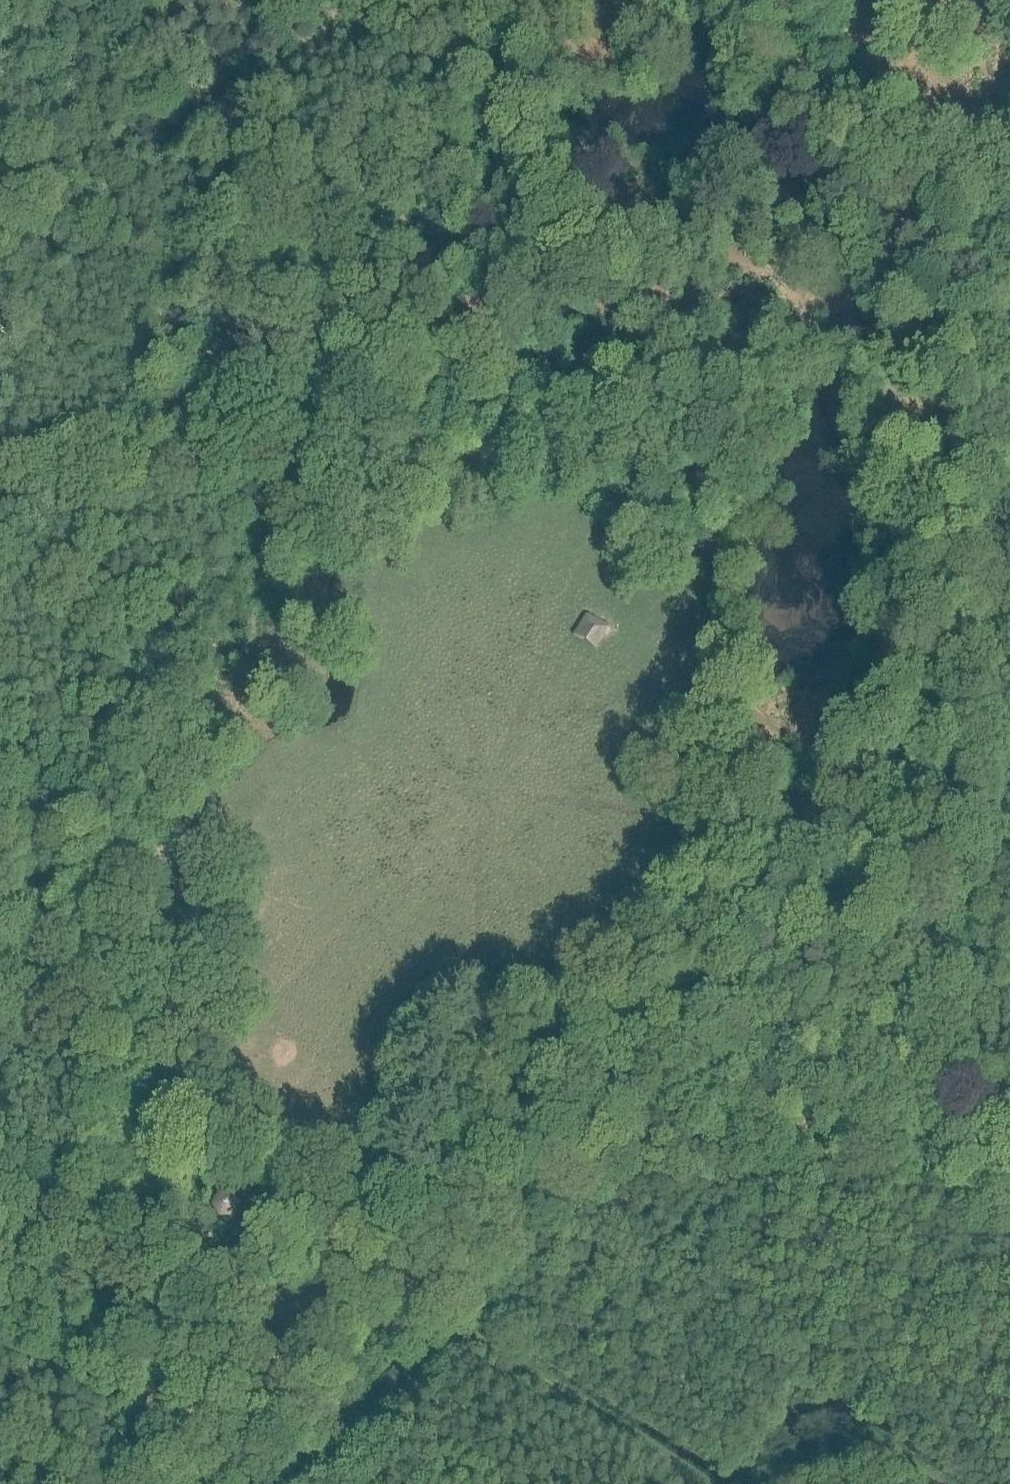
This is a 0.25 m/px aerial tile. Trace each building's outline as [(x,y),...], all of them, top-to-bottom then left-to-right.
[(573,638),(594,650),(608,626),(587,613),(573,638)] [(812,964),(812,974),(824,975),(825,964),(812,964)] [(212,1204),(219,1214),(231,1214),(237,1203),(230,1193),(221,1193),(218,1193),(212,1204)] [(221,1198),(218,1203),(218,1204),(221,1210),(222,1210),(228,1210),(229,1209),(232,1204),(232,1203),(228,1197),(221,1197),(221,1198)]
